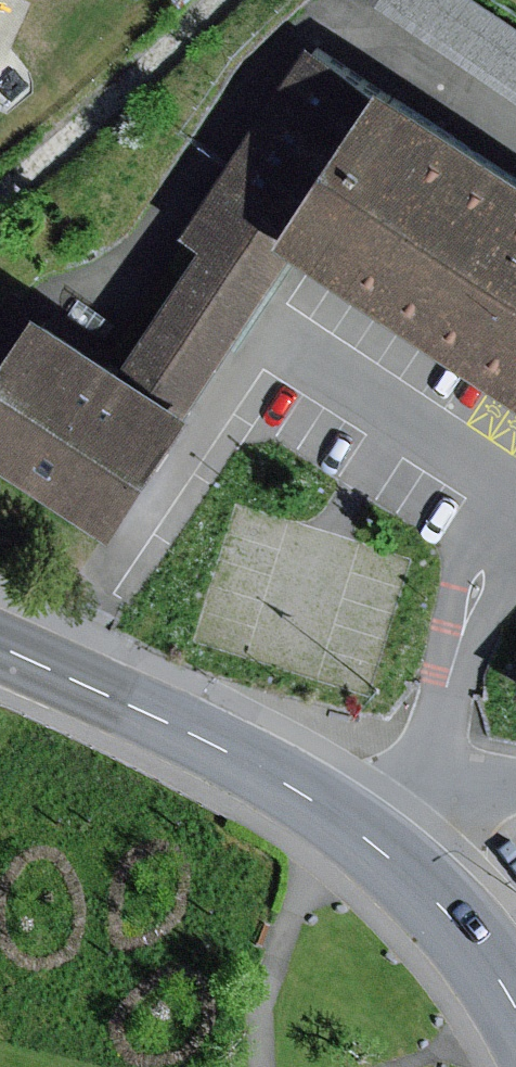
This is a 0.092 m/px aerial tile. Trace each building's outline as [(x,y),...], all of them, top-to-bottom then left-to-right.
[(477,0),(374,0),(515,97),(515,26),(477,0)] [(204,245),(128,360),(196,405),(301,245),(286,235),(384,86),(311,39),(184,232),(204,245)] [(384,86),(286,235),(301,245),(515,386),(515,163),(388,80),(384,86)] [(44,305),(0,372),(0,451),(121,530),(201,408),(196,405),(128,360),(44,305)]
